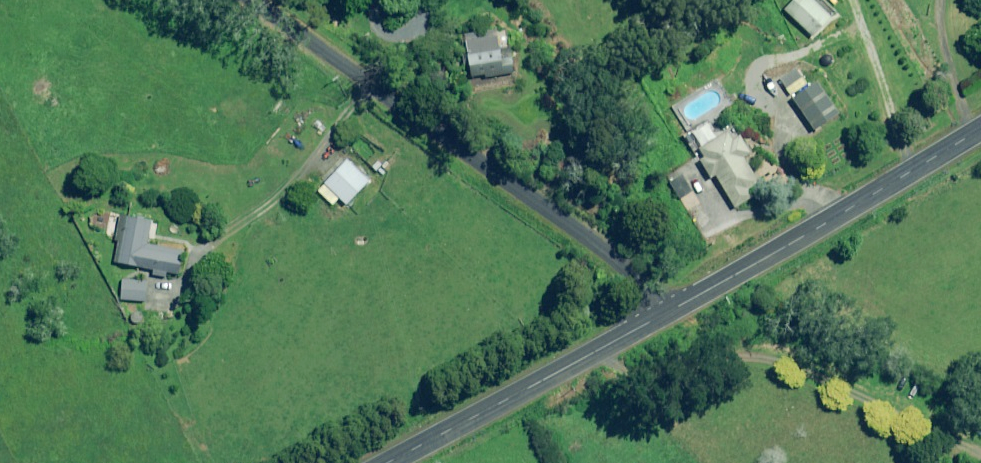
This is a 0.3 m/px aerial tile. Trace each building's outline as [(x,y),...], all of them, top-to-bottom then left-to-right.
[(840,16),(822,0),(791,0),(782,10),(813,38),(825,23),(830,27),(840,16)] [(498,37),(468,40),(470,55),(466,55),(469,78),(484,76),(484,78),(503,75),(498,37)] [(815,78),(789,97),(813,131),(839,113),(815,78)] [(714,176),(733,208),(752,197),(748,190),(758,184),(743,158),(750,154),(739,136),(732,140),(726,130),(697,148),(703,158),(699,161),(710,178),(714,176)] [(368,181),(346,161),(323,185),(346,205),(368,181)] [(682,175),(668,183),(678,201),(692,193),(682,175)] [(149,221),(121,216),(113,263),(152,270),(151,275),(165,277),(166,273),(177,275),(182,250),(145,244),(149,221)] [(145,282),(121,280),(119,300),(144,301),(145,282)]
